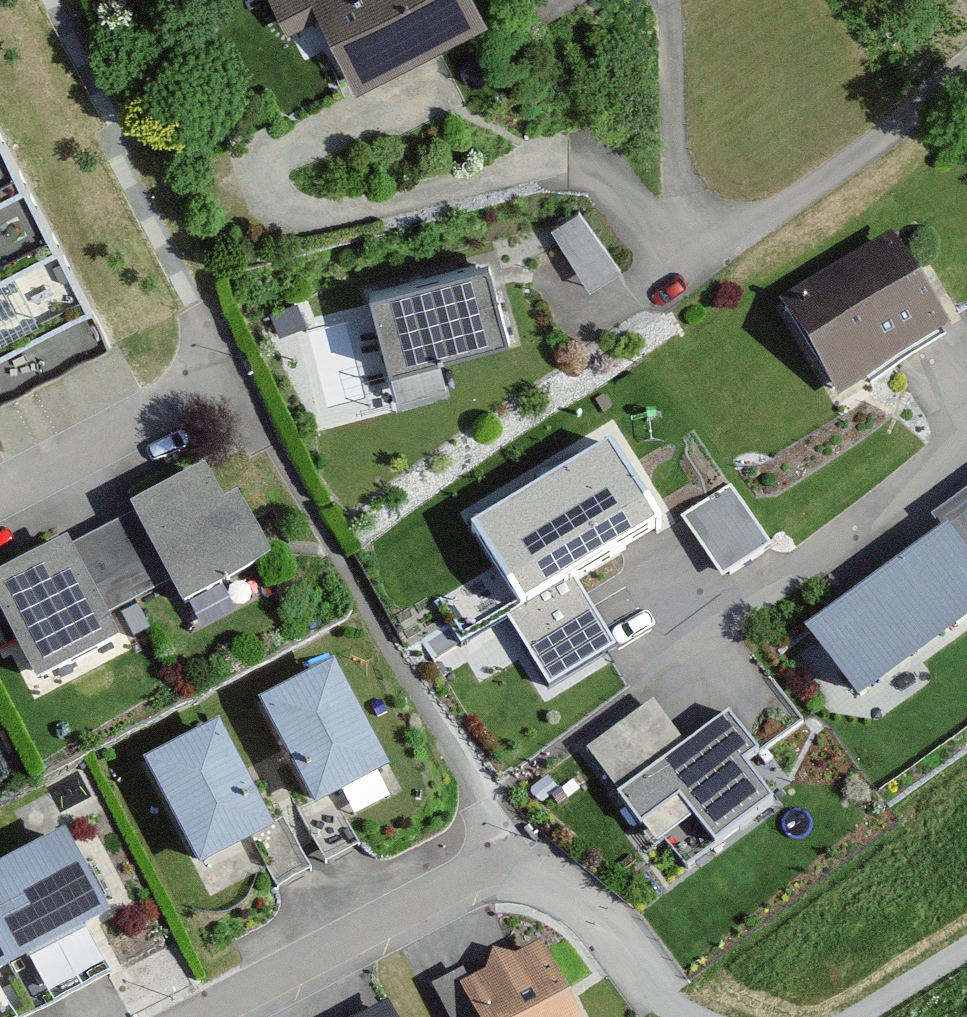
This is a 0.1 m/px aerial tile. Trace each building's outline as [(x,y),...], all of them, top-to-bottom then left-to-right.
[(289,27),(320,12),(362,97),(502,28),(488,0),(275,0),(289,27)] [(91,310),(0,130),(0,356),(91,310)] [(580,205),(549,226),(592,291),(624,270),(580,205)] [(888,227),(784,291),(849,397),(953,333),(888,227)] [(501,256),(368,288),(389,376),(522,345),(501,256)] [(618,436),(495,511),(556,611),(679,536),(618,436)] [(0,569),(0,624),(33,690),(126,644),(107,605),(172,573),(190,607),(260,572),(207,466),(0,569)] [(728,565),(773,531),(732,477),(687,512),(728,565)] [(811,629),(862,700),(966,624),(966,489),(927,518),(940,536),(811,629)] [(341,668),(258,707),(330,862),(365,846),(344,802),(393,780),(341,668)] [(651,699),(583,750),(639,824),(680,793),(716,839),(772,796),(744,759),(758,748),(728,708),(684,742),(651,699)] [(222,728),(148,770),(209,875),(256,847),(279,887),(306,872),(222,728)] [(0,869),(0,987),(118,932),(73,835),(0,869)] [(456,981),(472,1016),(582,1016),(545,939),(456,981)] [(350,1016),(403,1016),(392,996),(350,1016)]
